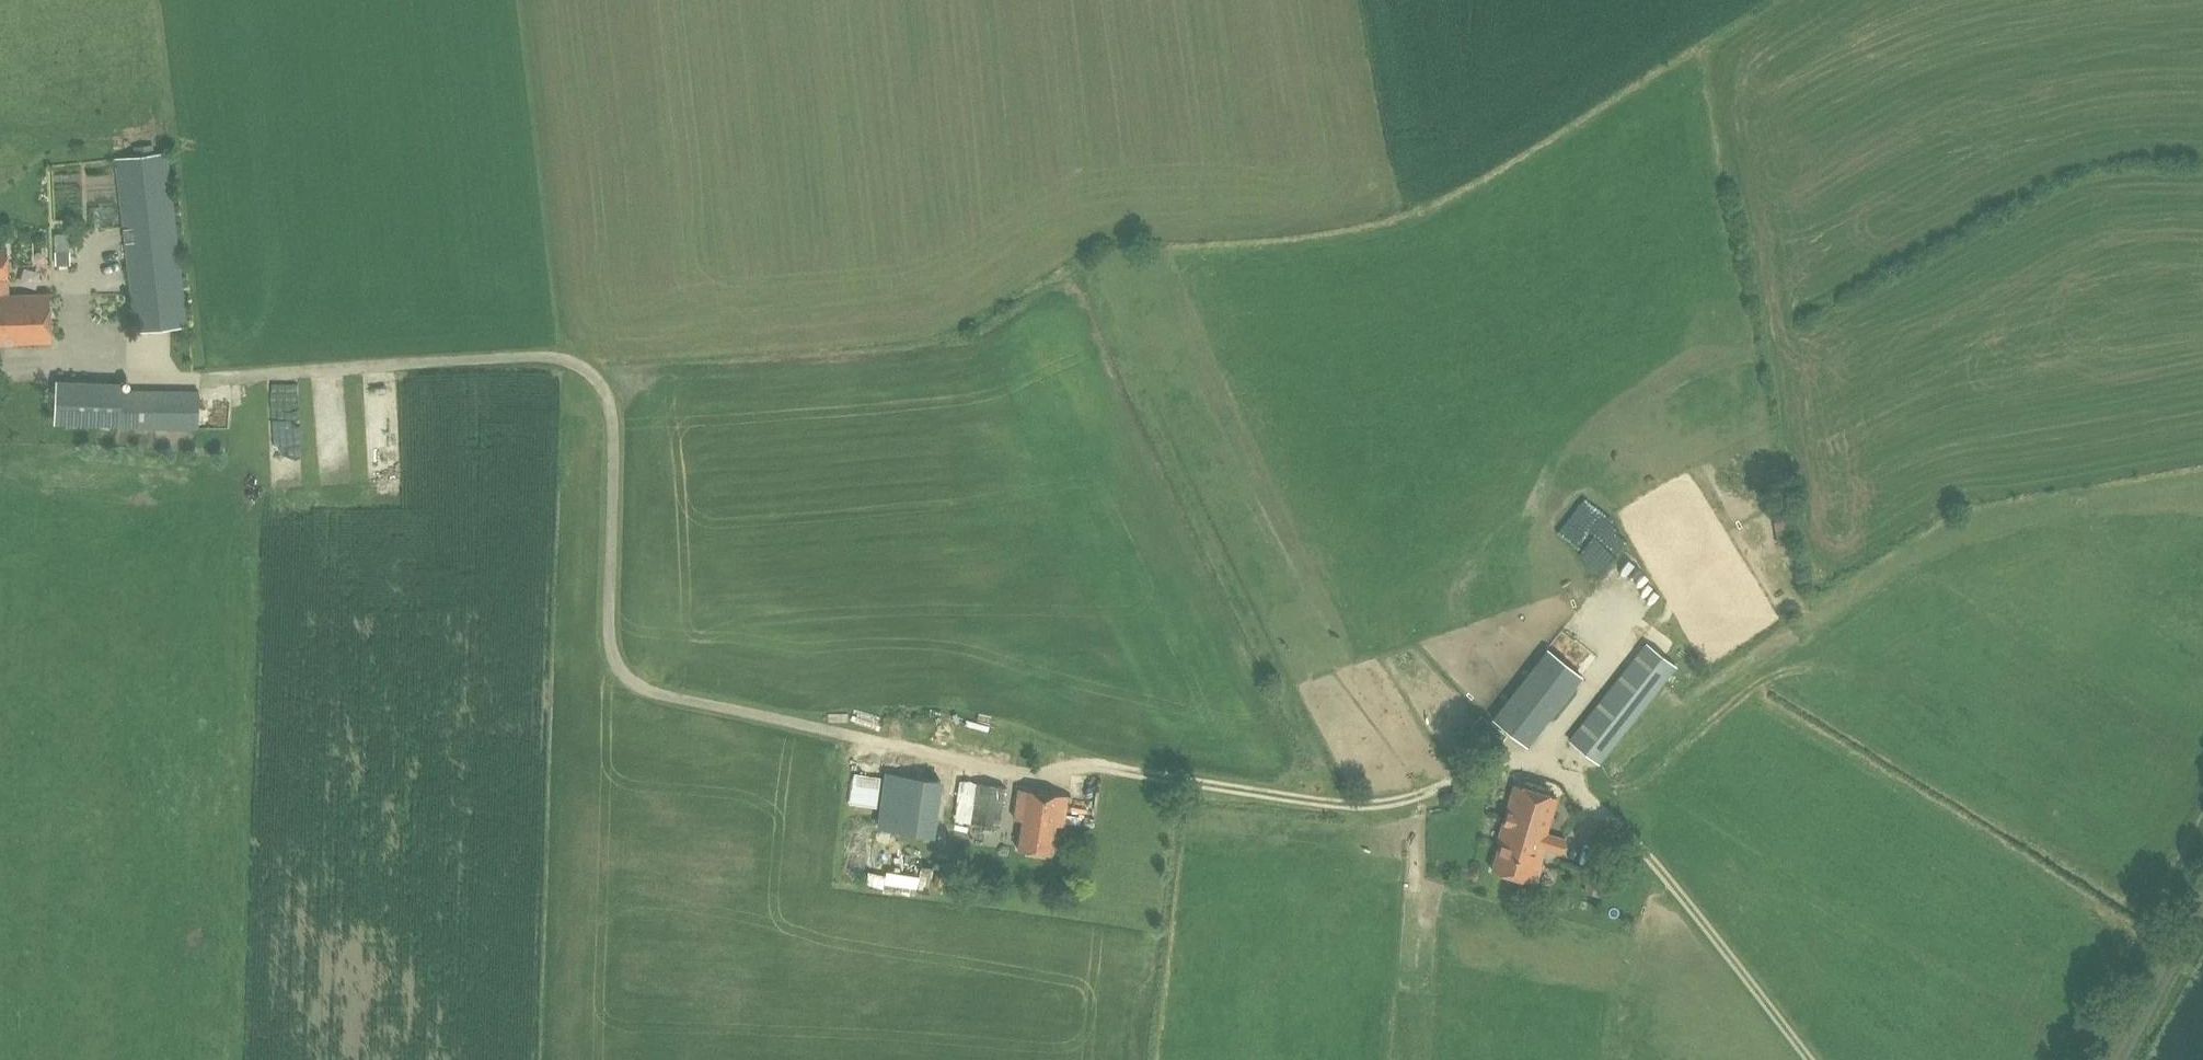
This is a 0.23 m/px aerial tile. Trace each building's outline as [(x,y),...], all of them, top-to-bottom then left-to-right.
[(168,152),(116,158),(135,332),(187,326),(168,152)] [(64,184),(91,179),(89,167),(62,172),(64,184)] [(50,340),(48,292),(7,293),(5,248),(0,248),(0,342),(50,340)] [(56,379),(54,423),(119,426),(119,430),(199,432),(199,390),(123,386),(123,378),(56,379)] [(1610,617),(1617,626),(1631,614),(1624,606),(1610,617)] [(1570,741),(1597,766),(1676,667),(1646,643),(1570,741)] [(1547,650),(1491,719),(1526,748),(1582,678),(1547,650)] [(948,778),(943,821),(999,828),(1005,786),(948,778)] [(1543,865),(1534,862),(1537,854),(1542,856),(1545,848),(1562,853),(1566,840),(1546,834),(1550,819),(1557,797),(1515,785),(1498,842),(1501,843),(1492,870),(1528,882),(1529,881),(1537,884),(1543,865)] [(1050,854),(1054,825),(1063,826),(1068,796),(1019,789),(1014,819),(1022,820),(1018,850),(1050,854)] [(1084,801),(1084,819),(1095,820),(1096,801),(1084,801)] [(935,874),(933,885),(943,887),(945,875),(935,874)]
